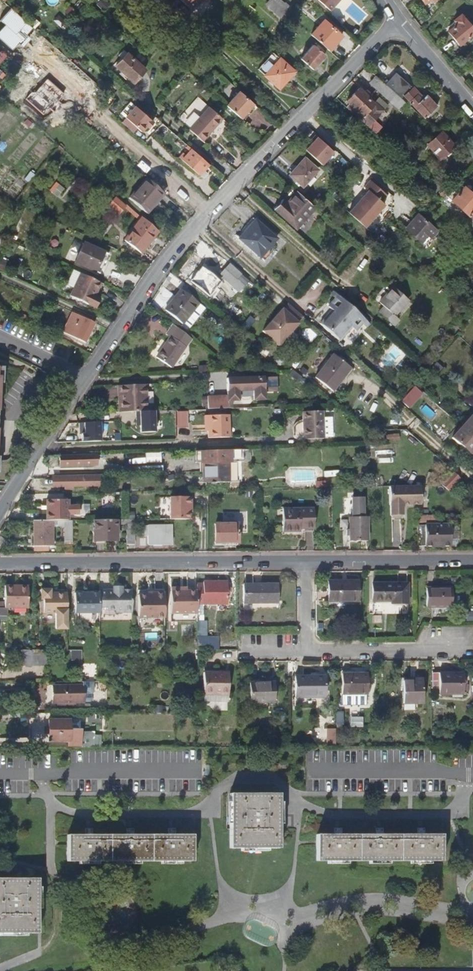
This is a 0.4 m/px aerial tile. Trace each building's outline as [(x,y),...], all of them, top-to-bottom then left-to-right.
[(97,5),(103,12),(110,5),(106,0),(102,0),(97,5)] [(189,11),(199,0),(177,0),(189,11)] [(283,0),(262,0),(266,3),(265,4),(282,20),(292,8),(283,0)] [(331,11),(340,0),(318,0),(331,11)] [(71,6),(65,12),(71,18),(76,11),(71,6)] [(459,46),(472,35),(472,31),(461,15),(454,21),(456,24),(448,31),(459,46)] [(36,19),(30,26),(34,30),(40,23),(36,19)] [(343,36),(325,21),(312,35),(330,51),(343,36)] [(264,41),(260,38),(255,43),(258,47),(264,41)] [(277,54),(264,41),(258,47),(271,58),(277,54)] [(326,56),(313,45),(301,59),(313,70),(326,56)] [(122,58),(127,53),(123,49),(118,55),(122,58)] [(133,82),(145,69),(127,53),(122,58),(115,66),(133,82)] [(295,72),(279,58),(264,75),(280,89),(295,72)] [(69,67),(88,84),(92,81),(70,61),(60,71),(63,73),(69,67)] [(88,84),(69,67),(63,73),(55,83),(74,100),(75,100),(88,84)] [(406,103),(395,93),(384,83),(375,75),(369,82),(388,100),(389,99),(400,109),(406,103)] [(91,87),(88,84),(75,100),(77,102),(91,87)] [(424,117),(436,105),(426,94),(422,97),(412,87),(403,95),(424,117)] [(375,102),(370,98),(372,95),(369,92),(367,95),(360,88),(347,102),(354,108),(351,111),(368,126),(374,120),(383,109),(375,102)] [(241,117),(254,103),(240,92),(228,105),(241,117)] [(380,97),(375,102),(383,109),(388,104),(380,97)] [(153,123),(131,104),(122,114),(128,119),(139,129),(141,131),(146,126),(149,123),(151,126),(153,123)] [(202,141),(222,119),(209,107),(189,130),(202,141)] [(139,129),(128,119),(123,123),(135,134),(139,129)] [(382,127),(374,120),(368,126),(376,133),(382,127)] [(163,125),(157,133),(162,137),(168,130),(163,125)] [(431,138),(439,132),(431,125),(425,133),(431,138)] [(440,158),(454,146),(441,131),(427,144),(430,148),(440,158)] [(318,136),(306,150),(322,165),(334,151),(318,136)] [(430,148),(427,144),(408,160),(414,166),(422,159),(420,157),(430,148)] [(209,165),(192,150),(190,152),(186,156),(183,153),(179,157),(200,176),(209,165)] [(303,187),(318,170),(305,158),(290,175),(303,187)] [(35,175),(31,172),(25,179),(28,183),(35,175)] [(154,206),(165,194),(148,180),(131,200),(145,212),(152,204),(154,206)] [(365,187),(368,191),(361,198),(363,200),(358,206),(356,204),(349,212),(365,227),(385,205),(381,202),(387,195),(371,180),(365,187)] [(460,181),(446,194),(472,218),(472,219),(472,193),(460,181)] [(50,193),(58,185),(55,183),(48,191),(50,193)] [(56,197),(63,189),(58,185),(50,193),(56,197)] [(439,191),(443,196),(446,193),(439,186),(434,191),(437,194),(439,191)] [(297,228),(315,208),(297,191),(287,202),(283,198),(274,208),(297,228)] [(119,215),(126,207),(117,200),(110,207),(119,215)] [(40,216),(26,210),(22,218),(36,225),(40,216)] [(437,231),(418,214),(405,228),(421,243),(427,236),(430,238),(437,231)] [(141,254),(160,233),(143,219),(124,239),(141,254)] [(277,239),(255,219),(238,238),(260,257),(277,239)] [(104,277),(113,258),(88,246),(80,265),(104,277)] [(234,284),(242,274),(230,264),(222,273),(234,284)] [(210,297),(221,282),(202,267),(190,282),(210,297)] [(96,296),(102,283),(75,270),(68,285),(75,288),(71,296),(98,308),(102,299),(96,296)] [(395,314),(408,299),(394,286),(380,302),(384,306),(380,312),(394,324),(399,319),(395,314)] [(199,304),(182,290),(165,311),(182,324),(199,304)] [(356,331),(357,331),(363,323),(366,320),(339,296),(336,299),(329,307),(334,312),(331,315),(329,314),(320,323),(340,341),(346,334),(345,332),(350,326),(353,329),(356,331)] [(284,308),(263,331),(280,346),(300,323),(299,323),(304,317),(289,304),(285,309),(284,308)] [(29,317),(12,310),(10,314),(26,322),(29,317)] [(86,343),(95,323),(91,321),(73,313),(64,333),(86,343)] [(172,367),(191,338),(189,337),(173,324),(167,333),(171,336),(157,357),(172,367)] [(346,334),(340,341),(341,341),(353,329),(350,326),(345,332),(346,334)] [(253,337),(249,342),(256,348),(260,343),(253,337)] [(334,392),(352,369),(335,356),(317,378),(334,392)] [(309,371),(304,367),(300,372),(306,376),(309,371)] [(302,376),(294,369),(289,375),(298,382),(302,376)] [(232,408),(232,401),(239,401),(239,391),(243,386),(250,386),(253,391),(254,400),(265,399),(265,390),(264,378),(264,377),(227,379),(228,396),(208,397),(208,409),(232,408)] [(274,378),(264,378),(265,390),(274,390),(274,378)] [(404,387),(408,392),(414,387),(409,382),(404,387)] [(148,411),(147,384),(122,385),(122,401),(120,401),(120,412),(137,411),(148,411)] [(408,393),(412,398),(419,392),(414,387),(408,392),(408,393)] [(148,411),(137,411),(137,420),(141,419),(142,433),(157,432),(156,411),(148,411)] [(324,438),(324,411),(303,412),(304,439),(324,438)] [(230,437),(228,415),(205,416),(205,425),(208,425),(208,438),(230,437)] [(471,417),(464,425),(472,433),(472,419),(471,417)] [(82,434),(83,442),(102,441),(101,422),(85,422),(85,434),(82,434)] [(472,454),(472,433),(464,425),(453,438),(472,455),(472,454)] [(399,434),(388,435),(389,442),(400,440),(399,434)] [(397,456),(397,443),(365,444),(366,457),(397,456)] [(230,462),(229,450),(209,451),(204,451),(204,463),(205,472),(205,477),(213,476),(213,483),(230,482),(230,462)] [(163,463),(163,453),(148,453),(148,463),(163,463)] [(96,465),(95,454),(85,454),(59,455),(59,466),(96,465)] [(204,463),(198,463),(195,463),(195,472),(205,472),(204,463)] [(450,490),(461,478),(456,473),(445,485),(446,487),(450,490)] [(101,485),(101,477),(56,478),(56,486),(66,486),(66,489),(73,489),(73,486),(101,485)] [(390,505),(391,505),(392,515),(394,518),(401,518),(403,515),(403,505),(422,504),(421,486),(390,487),(390,505)] [(190,519),(190,505),(192,505),(192,497),(170,497),(170,519),(190,519)] [(77,515),(77,506),(67,506),(67,500),(46,500),(46,521),(54,521),(65,520),(67,520),(67,515),(77,515)] [(364,502),(353,502),(354,517),(350,517),(351,542),(369,541),(369,517),(365,517),(364,502)] [(315,530),(315,509),(283,510),(284,533),(301,533),(301,530),(315,530)] [(74,542),(73,520),(67,520),(65,520),(66,541),(74,542)] [(118,540),(118,520),(95,520),(95,540),(118,540)] [(54,546),(54,521),(46,521),(35,521),(35,546),(38,546),(49,546),(54,546)] [(240,542),(240,523),(216,524),(217,542),(240,542)] [(172,543),(172,525),(144,525),(144,534),(144,535),(145,536),(146,536),(148,536),(148,543),(172,543)] [(452,540),(452,525),(418,525),(418,531),(418,546),(452,546),(452,540)] [(231,603),(231,581),(207,581),(207,584),(200,584),(200,591),(199,603),(231,603)] [(360,601),(360,581),(331,581),(331,601),(360,601)] [(409,603),(409,583),(375,583),(375,601),(394,601),(394,603),(409,603)] [(281,603),(281,584),(246,585),(246,604),(281,603)] [(30,608),(30,588),(16,588),(16,585),(7,585),(7,601),(7,608),(10,608),(30,608)] [(452,607),(452,587),(427,587),(427,607),(452,607)] [(68,629),(69,593),(53,593),(53,589),(43,589),(43,600),(45,600),(45,613),(57,613),(57,629),(68,629)] [(134,610),(135,590),(125,590),(115,590),(101,590),(101,610),(118,610),(122,613),(125,613),(126,610),(134,610)] [(199,603),(200,591),(191,591),(174,590),(174,613),(199,613),(199,603)] [(167,617),(167,592),(157,592),(157,594),(150,594),(141,594),(141,617),(167,617)] [(101,610),(101,593),(92,593),(86,593),(77,593),(77,613),(101,613),(101,610)] [(219,651),(219,638),(206,638),(199,638),(199,650),(219,651)] [(48,664),(48,650),(22,650),(22,664),(48,664)] [(230,695),(230,673),(205,673),(205,695),(206,695),(206,702),(218,702),(219,695),(230,695)] [(368,694),(368,673),(344,673),(344,694),(368,694)] [(439,673),(439,674),(432,674),(432,693),(439,693),(440,694),(464,694),(464,684),(464,673),(439,673)] [(326,698),(326,675),(296,676),(296,698),(326,698)] [(423,705),(423,678),(402,678),(403,712),(413,712),(414,705),(423,705)] [(275,702),(275,681),(251,681),(251,702),(275,702)] [(70,703),(70,687),(49,687),(49,703),(70,703)] [(72,719),(72,727),(81,727),(81,718),(72,719)] [(82,732),(82,728),(71,728),(71,720),(50,720),(50,741),(70,741),(70,747),(104,747),(104,733),(95,733),(95,732),(82,732)] [(281,847),(281,793),(232,793),(232,847),(281,847)] [(445,860),(445,833),(428,833),(428,827),(420,827),(420,833),(386,833),(386,826),(379,826),(379,833),(344,833),(344,826),(337,826),(337,833),(319,833),(319,860),(445,860)] [(194,862),(194,836),(177,836),(177,830),(169,830),(169,836),(135,836),(135,830),(128,830),(128,835),(93,835),(93,830),(86,830),(86,836),(69,836),(69,862),(194,862)] [(38,878),(0,878),(0,932),(38,932),(38,878)]
